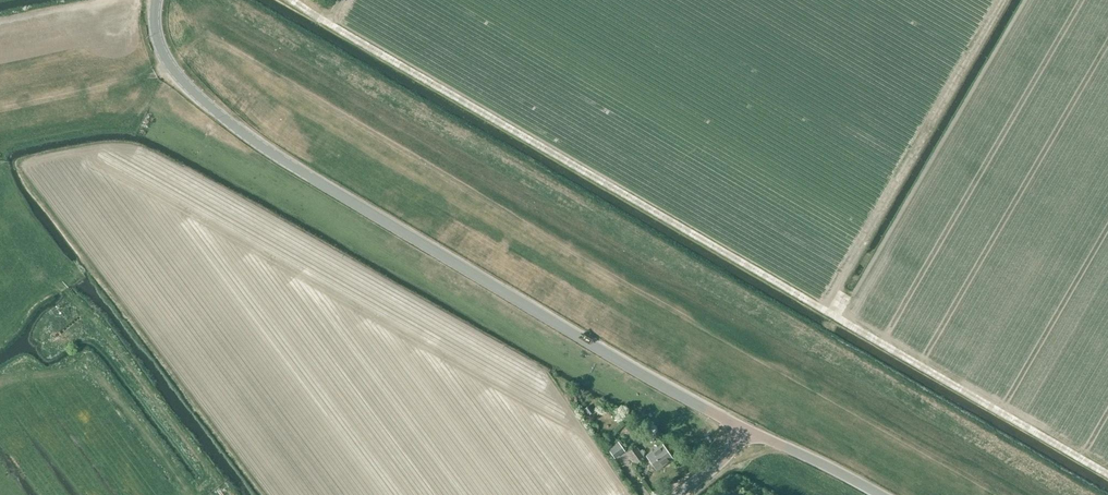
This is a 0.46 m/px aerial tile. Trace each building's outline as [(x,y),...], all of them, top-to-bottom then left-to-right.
[(662,444),(646,455),(657,470),(673,459),(662,444)] [(636,446),(627,453),(635,464),(645,457),(636,446)]
